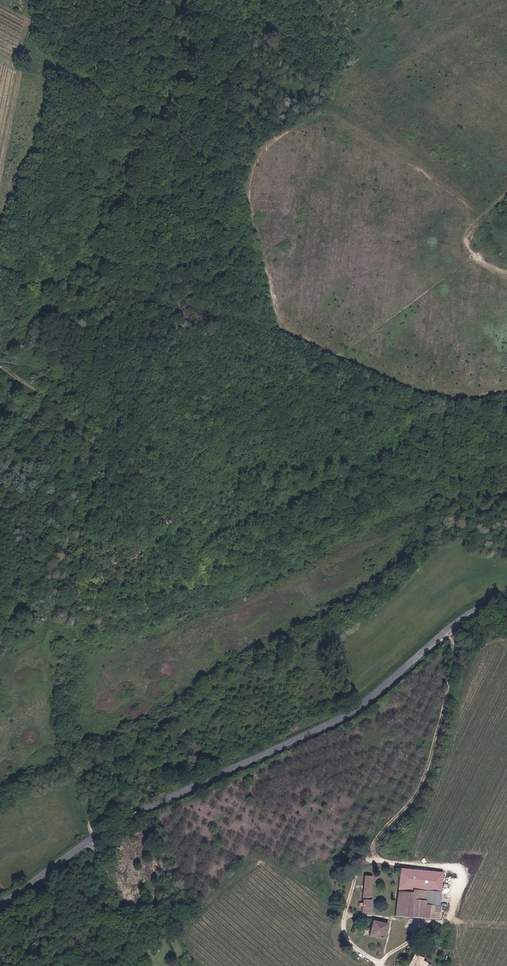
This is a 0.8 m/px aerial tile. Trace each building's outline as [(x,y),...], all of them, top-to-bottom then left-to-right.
[(48,609),(38,596),(31,602),(40,615),(48,609)] [(363,911),(372,911),(373,874),(365,874),(363,911)] [(413,891),(398,890),(396,916),(440,919),(442,905),(427,904),(428,890),(413,889),(413,891)] [(427,904),(442,905),(443,891),(428,890),(427,904)] [(389,921),(374,918),(371,934),(387,936),(389,921)] [(431,963),(422,959),(423,957),(415,953),(409,965),(410,965),(429,965),(431,963)]
